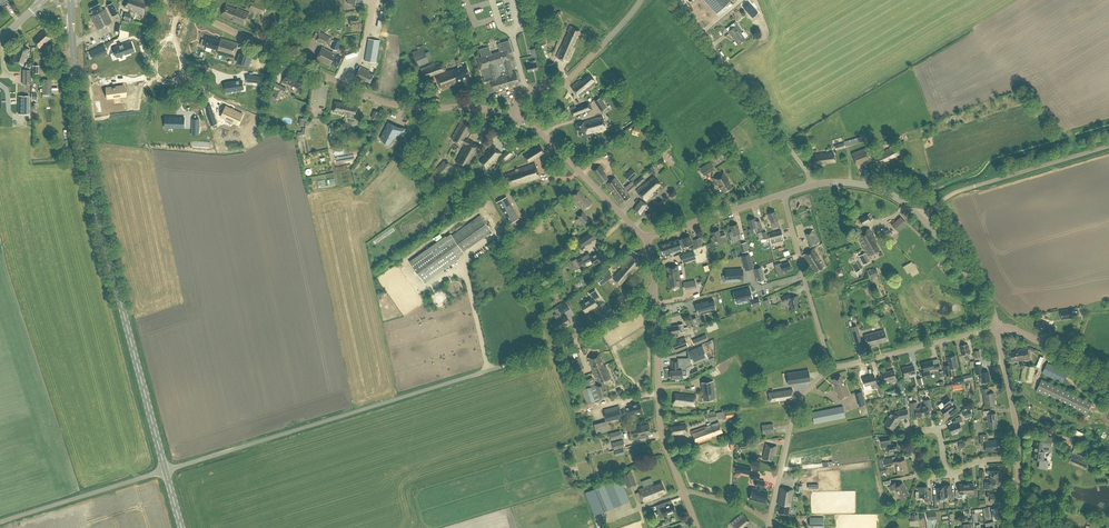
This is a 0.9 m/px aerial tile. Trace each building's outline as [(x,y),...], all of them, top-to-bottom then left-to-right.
[(124,6),(131,8),(130,10),(142,14),(147,1),(145,0),(126,0),(124,6)] [(728,0),(704,0),(716,14),(730,2),(728,0)] [(118,13),(113,2),(106,5),(112,16),(118,13)] [(266,8),(251,2),(248,8),(264,14),(266,8)] [(103,10),(99,3),(90,8),(93,13),(91,15),(98,29),(112,22),(105,8),(103,10)] [(237,10),(226,5),(222,14),(233,19),(232,20),(244,25),(250,13),(238,8),(237,10)] [(737,25),(736,26),(729,31),(728,32),(738,45),(745,39),(740,32),(741,30),(737,25)] [(579,30),(569,26),(567,31),(568,31),(562,44),(561,44),(556,57),(568,62),(575,48),(572,46),(579,30)] [(46,32),(44,30),(38,35),(38,36),(33,40),(38,47),(45,41),(46,41),(50,37),(48,34),(46,36),(44,33),(46,32)] [(332,37),(319,31),(315,40),(329,45),(332,37)] [(220,41),(206,36),(205,42),(203,41),(202,45),(217,50),(217,52),(232,57),(237,43),(221,38),(220,41)] [(546,44),(544,36),(538,38),(539,45),(546,44)] [(292,41),(285,38),(281,47),(287,50),(292,41)] [(379,40),(368,39),(365,61),(376,63),(379,40)] [(340,43),(334,41),(331,48),(333,49),(332,52),(322,46),(315,59),(325,64),(331,64),(337,67),(341,58),(335,55),(340,43)] [(499,90),(498,88),(508,85),(509,87),(519,84),(515,72),(513,73),(513,70),(509,59),(511,59),(509,53),(508,51),(512,49),(509,41),(499,43),(498,45),(500,51),(491,54),(489,47),(488,47),(481,49),(483,56),(478,58),(482,69),(485,79),(486,83),(487,83),(489,93),(499,90)] [(128,42),(113,48),(116,57),(127,54),(126,50),(130,49),(128,42)] [(43,51),(43,56),(53,55),(52,43),(44,44),(44,47),(45,47),(45,51),(43,51)] [(30,49),(17,44),(13,54),(15,54),(12,60),(22,64),(24,58),(26,59),(30,49)] [(103,45),(89,52),(91,58),(106,51),(103,45)] [(425,53),(423,48),(412,52),(418,66),(429,61),(427,58),(432,57),(429,51),(425,53)] [(253,57),(239,53),(236,63),(250,66),(253,57)] [(51,57),(42,57),(42,68),(51,68),(51,57)] [(530,61),(531,64),(527,65),(528,71),(538,69),(537,63),(536,63),(535,60),(530,61)] [(445,71),(443,63),(435,65),(434,63),(421,68),(424,78),(445,71)] [(556,73),(554,63),(546,64),(548,75),(556,73)] [(368,70),(360,66),(354,78),(361,81),(365,80),(370,83),(373,75),(367,72),(368,70)] [(471,76),(467,66),(451,72),(450,70),(436,76),(441,90),(457,85),(456,82),(471,76)] [(18,79),(18,113),(30,114),(30,69),(24,69),(24,79),(18,79)] [(296,73),(287,69),(281,80),(290,85),(290,84),(299,88),(304,79),(295,75),(296,73)] [(247,74),(246,81),(260,83),(260,76),(247,74)] [(597,82),(590,74),(582,80),(581,79),(571,87),(579,97),(597,82)] [(51,94),(51,79),(42,79),(42,94),(51,94)] [(242,80),(229,82),(230,91),(243,89),(242,80)] [(286,88),(276,83),(274,88),(273,91),(273,93),(275,94),(273,97),(279,100),(282,93),(283,93),(286,88)] [(124,85),(106,88),(107,98),(125,95),(124,85)] [(607,107),(601,97),(594,101),(601,111),(607,107)] [(347,104),(334,101),(332,111),(345,114),(345,115),(355,117),(358,104),(348,102),(347,104)] [(591,109),(589,103),(576,108),(575,105),(570,107),(573,115),(591,109)] [(210,105),(204,106),(211,126),(217,125),(210,105)] [(226,106),(221,116),(238,124),(243,114),(226,106)] [(380,112),(374,110),(371,117),(377,119),(380,112)] [(272,113),(268,112),(265,123),(276,126),(277,120),(271,118),(272,113)] [(168,118),(167,126),(184,126),(185,118),(184,118),(184,116),(180,116),(180,117),(178,117),(178,116),(168,116),(168,118)] [(606,129),(602,116),(576,123),(580,135),(590,132),(590,134),(606,129)] [(388,121),(380,138),(386,145),(397,134),(405,136),(406,128),(397,126),(388,121)] [(470,125),(462,121),(452,138),(461,143),(461,142),(465,144),(462,151),(463,152),(457,162),(466,167),(472,158),(474,158),(481,145),(468,138),(468,139),(464,137),(470,125)] [(846,145),(857,143),(857,141),(861,140),(867,138),(867,137),(845,141),(846,145)] [(668,148),(664,144),(658,148),(662,153),(668,148)] [(502,153),(493,145),(486,152),(487,153),(480,160),(487,167),(494,160),(502,153)] [(544,152),(540,145),(523,155),(528,162),(544,152)] [(409,150),(405,146),(398,154),(402,157),(409,150)] [(897,154),(894,147),(890,149),(890,148),(885,151),(885,150),(874,155),(879,165),(888,161),(887,159),(897,154)] [(869,160),(864,148),(852,153),(856,165),(869,160)] [(513,154),(508,149),(501,156),(505,161),(513,154)] [(822,152),(820,153),(822,165),(825,165),(825,163),(835,162),(834,153),(831,153),(824,154),(824,152),(822,152)] [(822,165),(820,153),(812,154),(814,166),(822,165)] [(452,168),(444,161),(429,177),(437,185),(452,168)] [(715,168),(711,162),(699,168),(703,175),(715,168)] [(539,177),(535,163),(516,169),(517,170),(505,174),(508,184),(522,180),(522,183),(539,177)] [(604,170),(600,164),(592,169),(602,184),(607,181),(600,172),(604,170)] [(636,174),(631,169),(624,175),(629,181),(636,174)] [(729,180),(723,171),(713,177),(717,184),(718,183),(725,193),(732,188),(727,181),(729,180)] [(660,184),(653,175),(643,183),(636,189),(645,200),(653,193),(652,191),(653,190),(660,184)] [(644,180),(641,176),(635,182),(638,186),(644,180)] [(607,183),(613,192),(622,186),(616,177),(607,183)] [(637,187),(633,182),(626,189),(629,193),(637,187)] [(622,186),(613,192),(612,193),(620,203),(630,197),(622,186)] [(585,198),(578,189),(571,194),(583,209),(591,203),(586,197),(585,198)] [(489,201),(484,195),(466,208),(472,215),(489,201)] [(518,219),(506,196),(496,202),(508,224),(518,219)] [(647,204),(640,200),(634,210),(640,214),(647,204)] [(592,223),(582,211),(577,215),(578,218),(576,219),(580,225),(583,223),(586,227),(592,223)] [(768,213),(773,227),(779,225),(777,220),(778,220),(775,211),(768,213)] [(870,220),(867,214),(859,219),(862,225),(870,220)] [(492,231),(481,215),(452,236),(464,252),(492,231)] [(906,223),(900,216),(891,224),(898,231),(906,223)] [(756,221),(755,218),(748,220),(750,228),(748,229),(750,234),(754,232),(753,228),(757,227),(758,231),(763,229),(760,220),(756,221)] [(740,233),(737,224),(730,226),(732,231),(729,232),(731,241),(736,240),(741,238),(739,233),(740,233)] [(876,241),(868,228),(857,235),(869,256),(879,250),(874,242),(876,241)] [(593,230),(576,242),(580,248),(597,236),(593,230)] [(720,233),(719,230),(712,232),(714,237),(711,237),(712,241),(715,241),(719,240),(720,244),(728,242),(726,235),(724,232),(720,233)] [(783,236),(781,230),(769,233),(770,239),(783,236)] [(818,242),(813,230),(806,233),(811,245),(818,242)] [(767,238),(766,231),(761,232),(762,234),(758,235),(759,240),(767,238)] [(464,253),(450,234),(446,237),(445,236),(409,262),(425,284),(461,258),(460,257),(464,253)] [(692,244),(689,235),(682,238),(684,246),(692,244)] [(700,237),(693,239),(695,247),(702,245),(700,237)] [(669,242),(673,252),(679,250),(678,249),(681,248),(678,239),(669,242)] [(673,252),(669,242),(662,244),(660,247),(663,254),(672,251),(673,252)] [(748,251),(746,242),(739,244),(742,252),(748,251)] [(813,248),(803,255),(814,273),(825,266),(822,261),(821,261),(813,248)] [(696,258),(694,251),(680,255),(683,263),(696,258)] [(603,260),(602,259),(602,258),(601,257),(598,252),(594,255),(593,254),(589,257),(584,260),(582,257),(577,260),(580,267),(586,264),(585,263),(591,260),(594,265),(603,260)] [(751,260),(749,253),(742,255),(744,262),(751,260)] [(869,261),(864,253),(860,255),(865,264),(869,261)] [(641,264),(631,255),(621,266),(623,268),(616,276),(618,277),(616,280),(620,284),(623,281),(624,282),(631,273),(632,274),(641,264)] [(791,268),(789,262),(781,264),(781,263),(776,264),(777,268),(782,267),(782,271),(791,268)] [(668,266),(669,278),(668,278),(669,287),(682,285),(681,280),(680,280),(677,265),(668,266)] [(761,267),(754,269),(757,281),(764,279),(761,267)] [(876,268),(869,272),(872,278),(880,275),(876,268)] [(726,280),(743,279),(742,269),(726,270),(726,280)] [(612,276),(608,270),(596,279),(600,284),(612,276)] [(752,298),(749,288),(733,292),(735,299),(735,301),(736,301),(736,299),(740,298),(741,300),(748,298),(749,299),(752,298)] [(592,298),(581,304),(586,312),(594,307),(593,306),(596,304),(594,300),(600,297),(595,290),(589,293),(592,298)] [(790,297),(790,294),(781,296),(783,302),(789,301),(792,309),(799,307),(797,300),(796,296),(790,297)] [(707,300),(695,303),(695,304),(697,303),(698,305),(696,305),(698,311),(699,314),(710,311),(709,308),(715,306),(713,300),(714,300),(707,302),(707,300)] [(569,309),(573,315),(582,310),(577,304),(569,309)] [(1072,318),(1071,309),(1060,310),(1061,320),(1072,318)] [(571,324),(565,314),(557,319),(558,320),(553,323),(557,330),(562,327),(564,326),(564,328),(571,324)] [(1041,330),(1041,329),(1053,334),(1056,327),(1049,324),(1039,319),(1035,328),(1041,330)] [(684,331),(683,323),(666,327),(668,337),(675,336),(675,333),(684,331)] [(861,341),(857,325),(850,327),(854,343),(861,341)] [(867,347),(877,345),(877,343),(887,340),(884,329),(864,334),(867,347)] [(705,334),(692,340),(694,345),(708,340),(705,334)] [(688,346),(685,337),(678,340),(678,341),(667,345),(670,353),(688,346)] [(970,354),(968,344),(966,344),(960,345),(960,346),(962,355),(965,355),(966,361),(970,360),(968,354),(970,354)] [(671,378),(682,377),(682,375),(686,375),(686,367),(708,358),(702,346),(687,352),(687,358),(678,358),(678,360),(672,360),(672,369),(670,369),(671,378)] [(1019,349),(1019,351),(1010,353),(1012,361),(1020,360),(1020,361),(1030,359),(1028,348),(1019,349)] [(599,354),(588,358),(593,372),(594,372),(597,371),(596,368),(603,365),(599,354)] [(957,366),(955,355),(947,357),(948,364),(944,365),(946,375),(951,374),(950,368),(957,366)] [(584,368),(579,356),(570,360),(573,366),(578,364),(580,369),(584,368)] [(933,364),(932,360),(921,363),(923,371),(924,372),(922,372),(923,378),(930,376),(928,370),(934,368),(934,369),(940,368),(939,363),(933,364)] [(1068,372),(1048,362),(1042,373),(1063,383),(1068,372)] [(1035,367),(1023,364),(1020,380),(1032,382),(1035,367)] [(596,368),(597,371),(594,372),(598,383),(595,384),(592,377),(585,380),(587,387),(582,389),(587,404),(609,397),(603,381),(611,378),(606,366),(603,367),(603,365),(596,368)] [(915,374),(913,365),(903,368),(905,377),(915,374)] [(809,369),(786,372),(788,383),(810,380),(809,369)] [(896,378),(894,370),(883,373),(885,381),(889,380),(890,383),(896,381),(899,390),(897,390),(898,394),(905,393),(904,389),(902,389),(900,377),(896,378)] [(989,380),(988,371),(981,372),(982,381),(989,380)] [(973,380),(972,374),(963,376),(964,382),(973,380)] [(876,382),(874,375),(863,377),(866,386),(872,385),(872,389),(877,388),(878,388),(879,395),(883,394),(880,381),(876,382)] [(844,385),(840,376),(832,379),(836,388),(835,389),(840,399),(850,395),(846,385),(844,385)] [(1092,402),(1042,379),(1036,391),(1086,415),(1092,402)] [(713,381),(701,382),(703,400),(715,399),(713,381)] [(989,393),(989,387),(982,388),(982,394),(984,394),(985,405),(995,404),(994,392),(989,393)] [(794,401),(792,388),(768,392),(770,401),(779,400),(779,402),(794,401)] [(865,404),(862,391),(857,392),(861,406),(865,404)] [(696,396),(675,393),(673,405),(683,406),(683,405),(694,406),(696,396)] [(945,416),(952,410),(954,413),(958,410),(952,401),(951,401),(949,398),(946,397),(943,400),(942,402),(945,406),(940,410),(945,416)] [(921,406),(923,416),(930,415),(929,410),(933,410),(931,399),(924,400),(925,405),(921,406)] [(923,416),(921,406),(918,406),(917,402),(911,403),(913,413),(916,413),(917,417),(923,416)] [(641,410),(639,403),(634,404),(634,403),(630,404),(631,407),(627,407),(628,413),(631,412),(632,413),(641,410)] [(604,410),(607,421),(622,417),(619,406),(604,410)] [(845,417),(842,406),(812,412),(814,423),(845,417)] [(909,417),(907,409),(896,411),(894,414),(891,413),(888,417),(889,417),(885,424),(893,429),(896,425),(897,426),(900,422),(899,421),(901,419),(909,417)] [(983,416),(987,415),(988,428),(997,428),(996,413),(991,413),(990,410),(982,411),(983,416)] [(963,421),(962,417),(954,420),(955,424),(949,426),(951,433),(962,429),(959,422),(963,421)] [(609,431),(607,421),(594,424),(596,434),(609,431)] [(711,438),(710,436),(722,432),(719,422),(705,427),(705,426),(691,431),(696,443),(711,438)] [(650,433),(648,424),(628,428),(630,440),(648,437),(647,434),(650,433)] [(687,432),(686,424),(669,426),(670,435),(687,432)] [(775,432),(774,424),(763,425),(764,433),(775,432)] [(622,437),(620,430),(609,433),(611,440),(622,437)] [(987,441),(986,434),(980,434),(981,444),(986,444),(986,451),(999,450),(998,440),(987,441)] [(891,442),(890,436),(881,438),(883,448),(886,447),(886,448),(887,448),(888,452),(889,451),(890,456),(895,455),(894,452),(900,451),(899,446),(898,446),(897,444),(893,444),(892,442),(891,442)] [(1051,437),(1039,436),(1038,441),(1035,440),(1033,460),(1039,460),(1038,468),(1045,469),(1046,461),(1043,461),(1044,451),(1042,451),(1043,444),(1050,445),(1051,437)] [(625,447),(623,439),(612,442),(614,450),(625,447)] [(776,446),(766,443),(763,459),(771,461),(773,454),(774,454),(776,446)] [(643,447),(643,445),(636,447),(637,449),(632,451),(633,455),(638,454),(639,456),(644,455),(644,454),(649,452),(647,445),(643,447)] [(1090,460),(1072,453),(1070,460),(1087,467),(1090,460)] [(908,472),(906,466),(905,466),(904,460),(893,462),(892,458),(884,460),(886,467),(897,464),(899,474),(908,472)] [(751,467),(737,464),(735,471),(749,474),(751,467)] [(636,481),(631,468),(621,472),(628,488),(636,484),(635,481),(636,481)] [(759,475),(751,473),(750,478),(757,480),(756,486),(758,487),(757,489),(752,488),(750,499),(757,501),(757,500),(765,501),(767,491),(760,489),(761,487),(763,488),(764,481),(758,480),(759,475)] [(630,500),(620,477),(589,491),(598,513),(630,500)] [(990,477),(990,482),(986,481),(986,488),(993,488),(993,485),(1000,485),(1000,481),(1001,481),(1001,477),(990,477)] [(644,503),(660,497),(659,495),(666,492),(662,482),(653,485),(653,484),(639,489),(644,503)] [(898,486),(895,482),(889,486),(892,491),(895,488),(902,499),(910,494),(905,488),(906,487),(903,483),(898,486)] [(966,484),(967,493),(971,493),(971,496),(977,496),(977,488),(974,489),(973,483),(966,484)] [(967,493),(966,484),(959,484),(959,490),(956,490),(956,498),(963,497),(963,494),(967,493)] [(944,485),(943,485),(943,487),(936,487),(937,495),(934,495),(934,502),(940,501),(940,499),(944,498),(944,497),(944,485)] [(944,485),(944,497),(948,497),(948,499),(954,499),(954,492),(950,492),(950,485),(944,485)] [(780,487),(778,504),(779,504),(778,512),(788,514),(789,506),(790,506),(793,489),(780,487)] [(928,490),(927,487),(919,487),(919,492),(917,492),(916,493),(917,499),(918,499),(920,499),(921,498),(921,497),(925,497),(925,501),(932,500),(931,489),(928,490)] [(990,492),(987,492),(987,498),(990,498),(990,501),(1001,501),(1001,496),(1002,496),(1002,493),(1001,493),(1001,492),(990,492)] [(666,504),(665,501),(656,505),(658,511),(656,512),(658,518),(664,516),(664,515),(667,514),(667,515),(671,514),(671,513),(675,511),(675,510),(676,510),(675,507),(674,507),(672,503),(667,505),(666,504)] [(745,516),(733,526),(735,527),(742,527),(750,521),(745,516)] [(823,517),(809,517),(809,526),(823,526),(823,517)]
